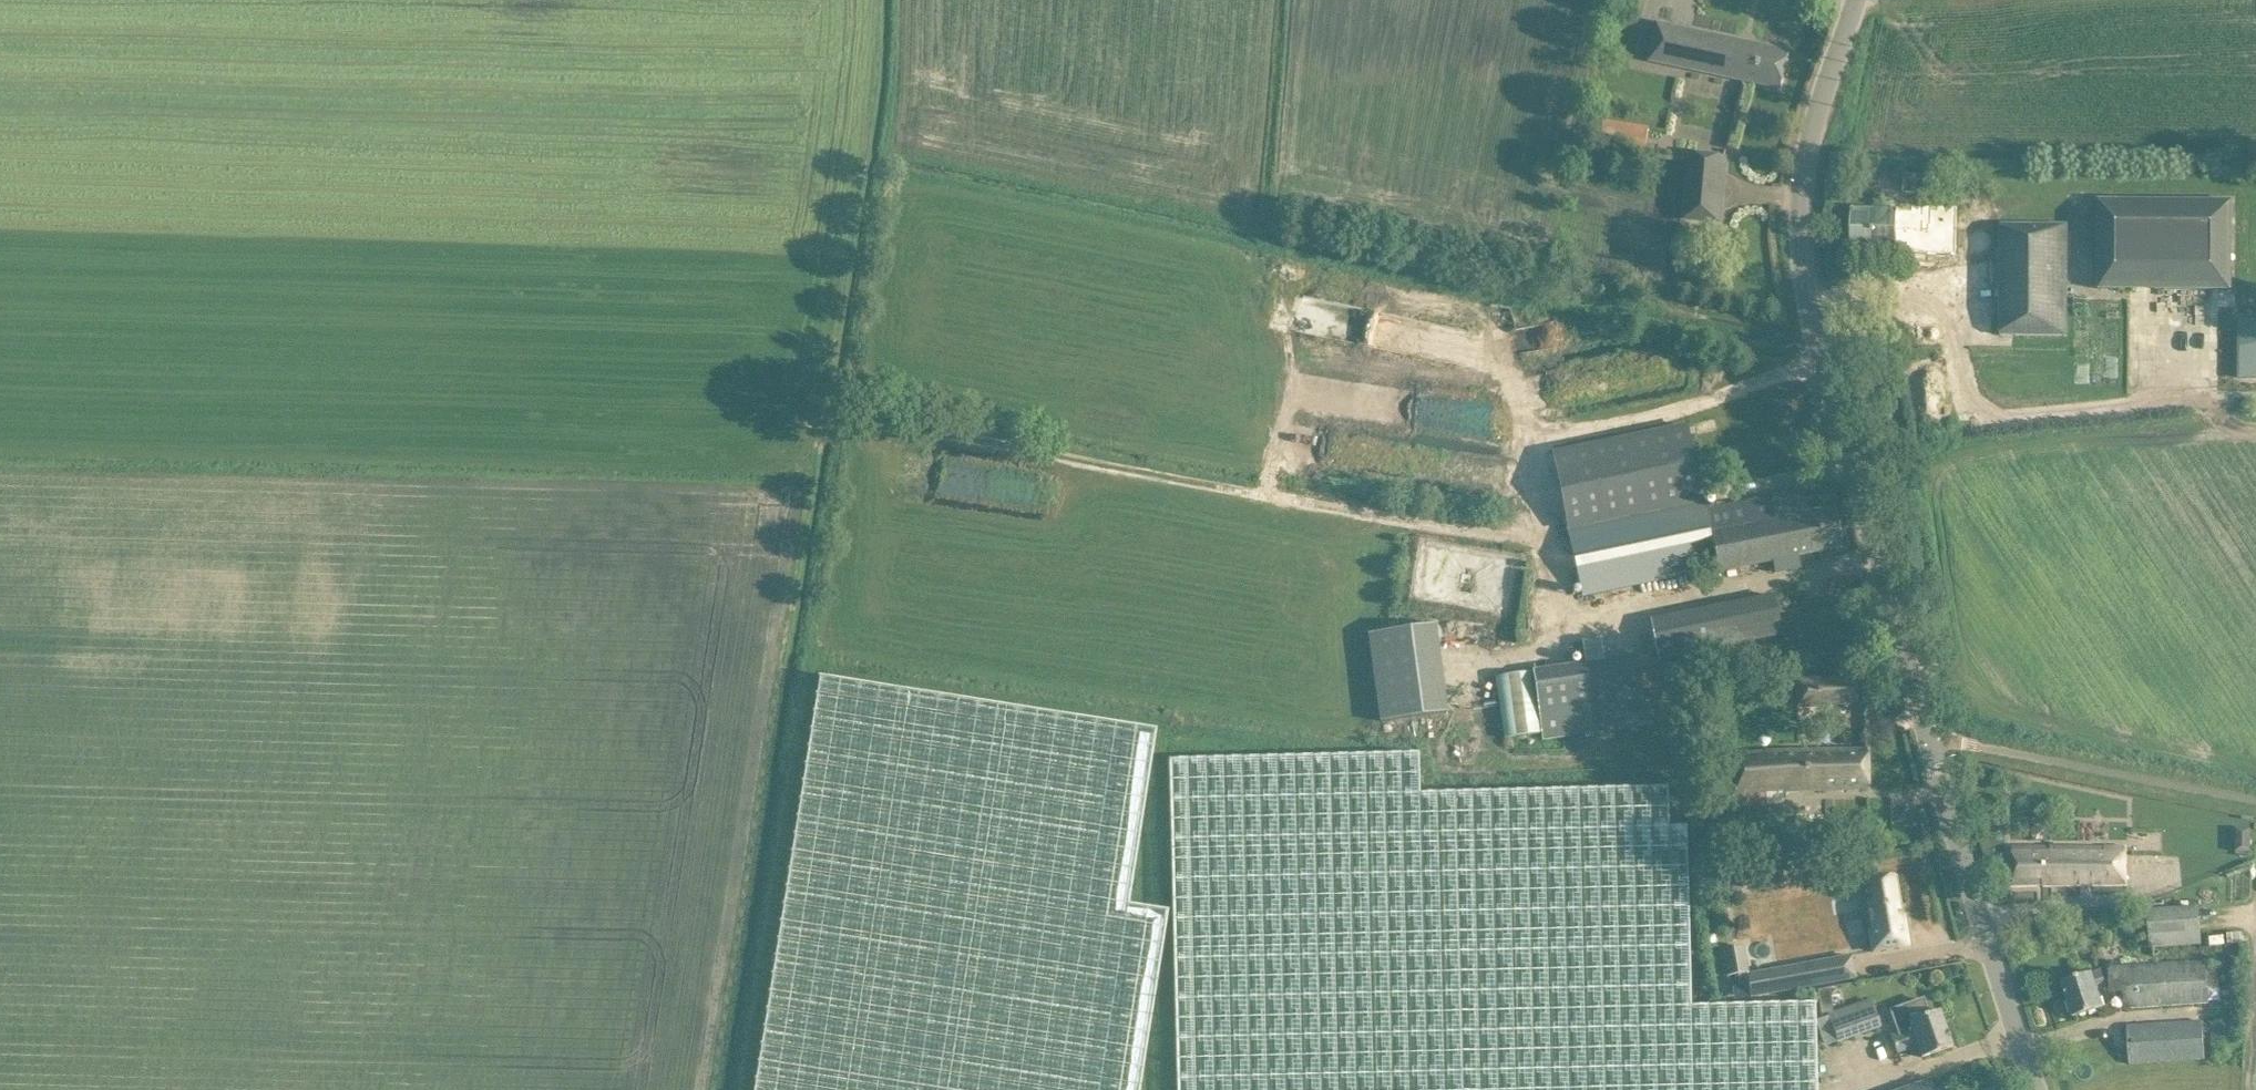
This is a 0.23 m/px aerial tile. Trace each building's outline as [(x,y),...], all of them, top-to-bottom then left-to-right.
[(1649,60),(1782,89),(1790,51),(1657,22),(1649,60)] [(1586,144),(1599,146),(1600,144),(1645,151),(1649,126),(1605,118),(1604,120),(1590,118),(1586,144)] [(1684,219),(1720,223),(1726,156),(1690,153),(1684,219)] [(1903,192),(1933,194),(1934,175),(1904,173),(1903,192)] [(2098,289),(2231,289),(2232,200),(2098,199),(2098,289)] [(1851,208),(1851,252),(1956,254),(1957,208),(1911,206),(1911,210),(1851,208)] [(2000,335),(2067,336),(2067,225),(2001,224),(2000,335)] [(2240,378),(2255,378),(2255,320),(2240,320),(2240,378)] [(1842,547),(1834,507),(1807,513),(1802,490),(1705,510),(1687,425),(1551,453),(1567,530),(1581,595),(1716,567),(1717,572),(1842,547)] [(1657,660),(1780,635),(1772,595),(1649,621),(1657,660)] [(1447,713),(1435,625),(1368,634),(1380,722),(1447,713)] [(1640,690),(1644,689),(1637,656),(1637,653),(1603,659),(1600,637),(1581,640),(1584,661),(1531,669),(1542,741),(1647,725),(1640,690)] [(1539,732),(1530,671),(1495,676),(1503,737),(1539,732)] [(1168,910),(1128,904),(1156,729),(820,676),(755,1089),(1139,1089),(1168,910)] [(1856,704),(1855,677),(1794,681),(1795,707),(1856,704)] [(1733,752),(1734,804),(1784,803),(1784,792),(1868,790),(1866,749),(1782,751),(1733,752)] [(1813,1002),(1689,1005),(1685,826),(1667,827),(1666,786),(1417,793),(1417,753),(1168,759),(1176,1089),(1816,1089),(1813,1002)] [(2013,846),(2013,886),(2125,882),(2125,846),(2013,846)] [(1861,881),(1873,952),(1907,946),(1896,876),(1861,881)] [(2148,911),(2150,947),(2200,944),(2199,908),(2148,911)] [(1743,950),(1721,954),(1725,977),(1736,975),(1738,986),(1748,985),(1746,975),(1748,975),(1747,973),(1743,950)] [(1748,975),(1746,975),(1748,985),(1750,997),(1772,993),(1789,990),(1855,978),(1851,956),(1807,964),(1785,968),(1748,975)] [(2109,968),(2111,991),(2124,990),(2125,1008),(2207,1003),(2204,962),(2109,968)] [(2097,990),(2107,987),(2101,970),(2092,973),(2091,972),(2062,982),(2073,1017),(2103,1008),(2097,990)] [(1912,1030),(1891,1037),(1896,1053),(1917,1045),(1922,1058),(1931,1054),(1952,1047),(1939,1010),(1927,1015),(1922,1000),(1903,1007),(1909,1021),(1912,1030)] [(1828,1017),(1837,1042),(1881,1027),(1872,1001),(1828,1017)] [(2126,1026),(2129,1064),(2205,1059),(2202,1021),(2126,1026)] [(2209,1022),(2211,1048),(2215,1048),(2215,1058),(2234,1057),(2234,1046),(2237,1046),(2236,1021),(2209,1022)] [(1930,1080),(1903,1089),(1933,1089),(1930,1080)]
